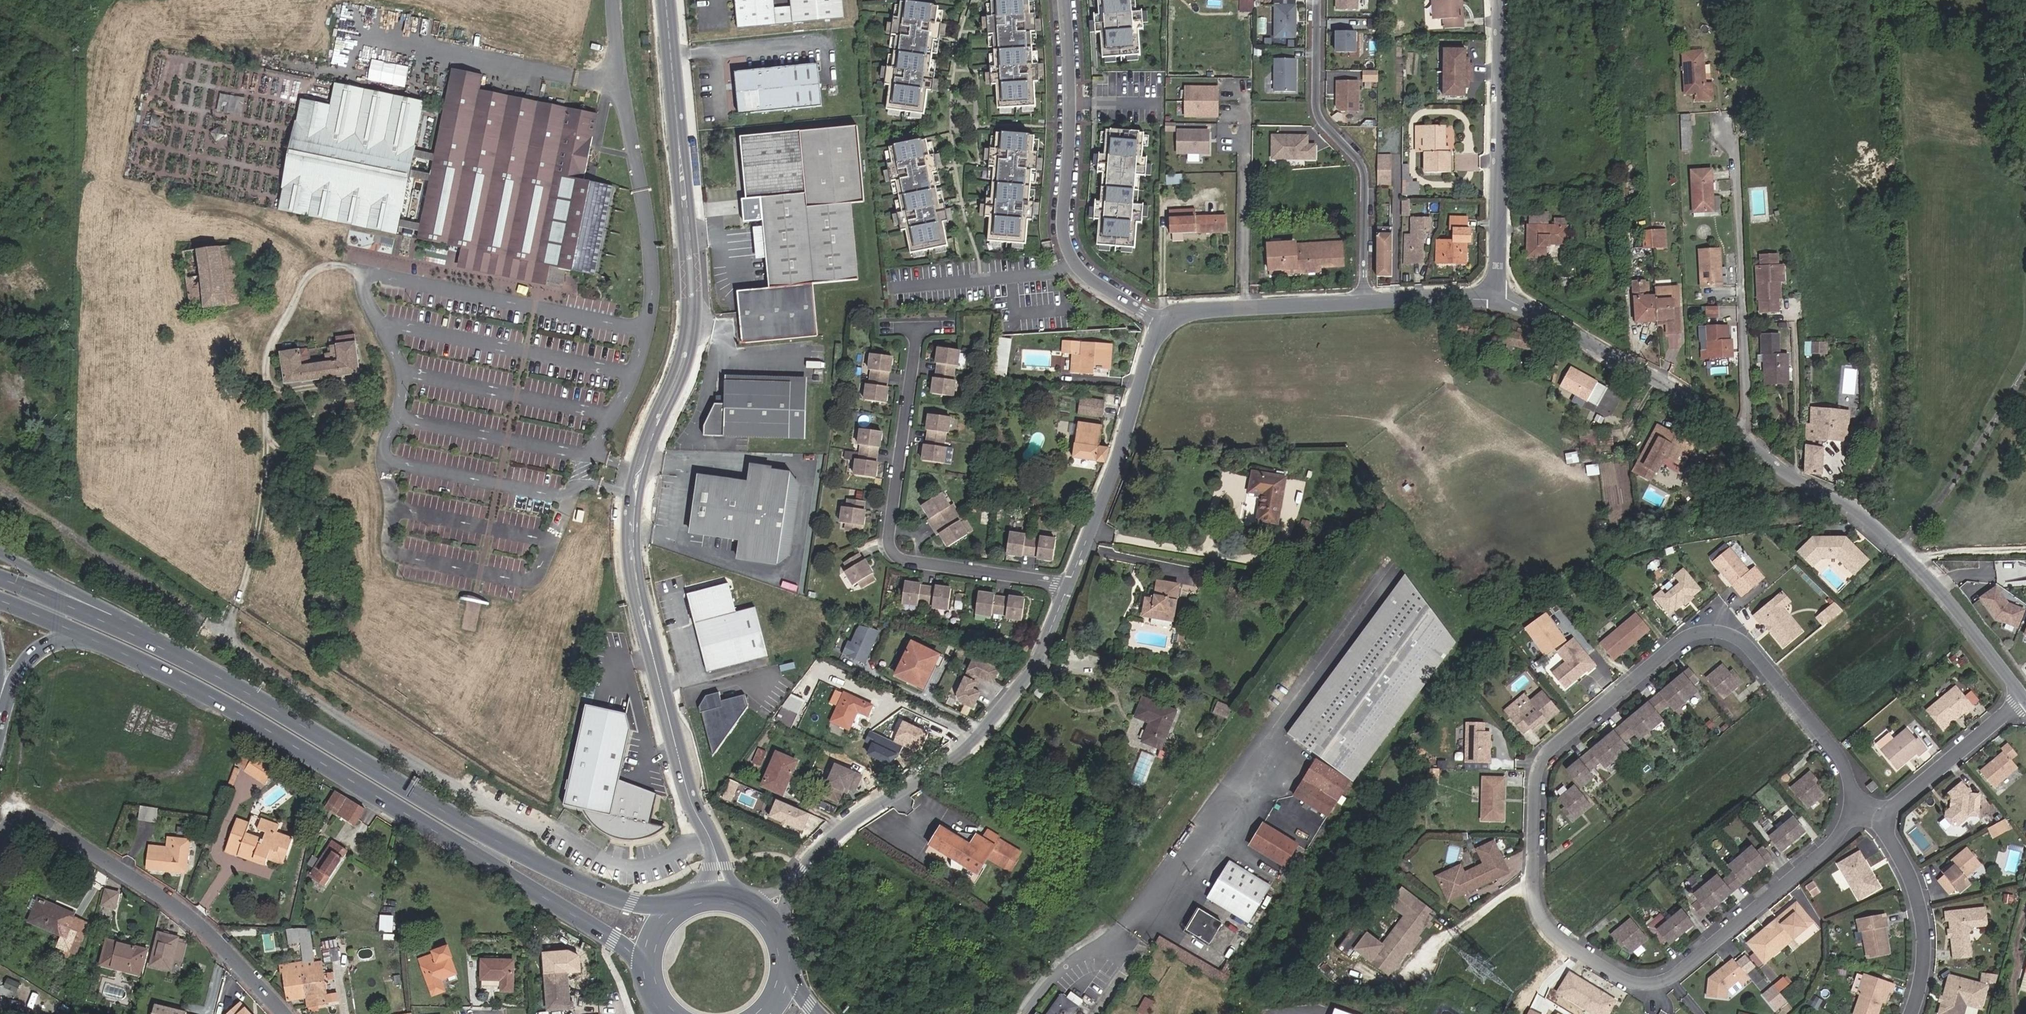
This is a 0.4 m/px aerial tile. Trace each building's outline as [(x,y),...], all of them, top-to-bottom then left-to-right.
[(774,23),(773,7),(772,0),(735,0),(737,26),(774,23)] [(841,0),(791,0),(791,6),(792,21),(842,17),(841,0)] [(931,91),(934,73),(929,72),(933,41),(938,41),(940,23),(935,22),(937,4),(933,3),(912,0),(899,0),(897,17),(892,17),(890,35),(895,36),(891,67),(886,66),(883,85),(888,85),(885,109),(923,114),(926,90),(931,91)] [(1032,65),(1030,34),(1035,33),(1034,15),(1029,15),(1028,0),(990,0),(991,18),(986,18),(987,37),(992,36),(994,68),(989,68),(990,87),(995,86),(997,110),(1035,108),(1033,84),(1038,83),(1037,65),(1032,65)] [(1131,11),(1130,0),(1098,0),(1099,14),(1094,14),(1095,33),(1100,32),(1102,57),(1104,57),(1116,56),(1127,56),(1138,55),(1140,55),(1138,29),(1144,29),(1143,22),(1142,11),(1137,11),(1131,11)] [(1358,0),(1337,0),(1337,8),(1358,9),(1358,0)] [(1457,0),(1461,0),(1434,0),(1435,19),(1444,18),(1445,28),(1464,27),(1463,17),(1458,17),(1457,0)] [(1296,38),(1297,6),(1275,5),(1275,38),(1296,38)] [(792,21),(791,6),(773,7),(774,23),(792,21)] [(1356,52),(1356,33),(1337,33),(1337,52),(1356,52)] [(1471,81),(1473,81),(1474,63),(1471,63),(1466,63),(1466,57),(1466,49),(1444,49),(1444,95),(1466,96),(1466,87),(1466,81),(1471,81)] [(1697,101),(1707,100),(1706,83),(1704,51),(1684,52),(1686,94),(1696,93),(1697,101)] [(1296,77),(1296,59),(1275,59),(1275,92),(1296,92),(1296,81),(1294,81),(1294,77),(1296,77)] [(371,60),(368,81),(406,86),(410,66),(371,60)] [(742,80),(743,87),(736,87),(738,112),(820,105),(816,63),(734,70),(734,73),(735,74),(735,75),(735,76),(736,76),(736,77),(737,77),(737,78),(738,78),(738,79),(739,79),(740,80),(741,80),(742,80)] [(567,268),(597,274),(615,187),(586,181),(599,114),(482,90),(485,76),(454,69),(418,239),(463,247),(460,262),(534,277),(535,273),(549,275),(551,265),(567,268)] [(736,87),(743,87),(742,80),(741,80),(740,80),(739,79),(738,79),(738,78),(737,78),(737,77),(736,77),(736,76),(735,76),(735,75),(735,74),(734,73),(736,87)] [(1359,112),(1359,81),(1338,81),(1337,108),(1341,112),(1359,112)] [(1714,99),(1713,82),(1706,83),(1707,100),(1714,99)] [(309,216),(398,234),(425,102),(335,84),(331,105),(309,216)] [(1213,116),(1213,88),(1185,87),(1185,116),(1213,116)] [(218,110),(241,116),(245,98),(222,93),(218,110)] [(302,99),(279,210),(309,216),(331,105),(302,99)] [(1690,115),(1682,115),(1683,150),(1692,150),(1690,115)] [(870,279),(857,125),(741,135),(746,199),(760,197),(767,287),(730,290),(735,342),(810,336),(806,284),(870,279)] [(1417,151),(1425,151),(1425,172),(1451,172),(1451,147),(1446,147),(1446,126),(1417,127),(1417,151)] [(1035,200),(1030,200),(1032,168),(1037,169),(1038,150),(1033,150),(1034,132),(1029,131),(1000,129),(1000,130),(996,129),(995,148),(990,147),(989,166),(994,166),(992,198),(987,197),(986,216),(991,216),(989,240),(1027,242),(1029,218),(1034,219),(1035,200)] [(1138,204),(1132,203),(1135,175),(1140,176),(1145,176),(1146,175),(1146,164),(1147,158),(1142,157),(1143,145),(1144,135),(1144,133),(1139,132),(1139,131),(1110,129),(1110,130),(1106,130),(1106,132),(1105,142),(1104,154),(1099,154),(1097,172),(1102,173),(1100,201),(1095,200),(1094,219),(1099,219),(1097,244),(1099,244),(1110,245),(1121,246),(1133,247),(1135,247),(1137,222),(1142,222),(1142,216),(1143,205),(1143,204),(1138,204)] [(1208,131),(1178,131),(1177,153),(1208,154),(1208,131)] [(1308,136),(1273,136),(1273,158),(1315,158),(1315,145),(1308,145),(1308,136)] [(944,203),(939,204),(932,173),(937,172),(934,154),(929,155),(925,137),(921,138),(921,137),(892,143),(892,144),(888,145),(891,163),(886,164),(890,182),(895,181),(901,212),(896,213),(900,231),(905,230),(909,253),(947,246),(942,223),(947,222),(944,203)] [(1206,162),(1206,155),(1189,154),(1188,161),(1206,162)] [(1378,158),(1378,163),(1377,176),(1391,177),(1391,158),(1378,158)] [(1410,177),(1410,168),(1403,168),(1403,182),(1420,182),(1413,182),(1413,177),(1410,177)] [(1712,170),(1693,171),(1694,212),(1714,212),(1712,180),(1712,170)] [(1181,185),(1181,176),(1166,176),(1166,185),(1181,185)] [(1675,177),(1669,181),(1672,185),(1678,180),(1675,177)] [(1720,215),(1718,180),(1712,180),(1714,212),(1694,212),(1695,216),(1720,215)] [(1420,195),(1420,182),(1403,182),(1403,195),(1420,195)] [(1175,210),(1171,210),(1171,233),(1227,231),(1227,215),(1196,216),(1195,201),(1174,202),(1175,210)] [(1549,212),(1531,211),(1530,226),(1548,227),(1549,212)] [(1467,243),(1469,243),(1470,229),(1467,229),(1468,217),(1452,217),(1451,229),(1455,229),(1454,241),(1438,240),(1437,262),(1466,263),(1467,243)] [(1431,219),(1413,218),(1412,235),(1407,235),(1406,262),(1422,262),(1423,230),(1431,230),(1431,219)] [(1528,258),(1545,258),(1545,247),(1546,245),(1549,245),(1567,245),(1567,242),(1568,234),(1568,227),(1548,227),(1530,226),(1529,226),(1528,258)] [(1666,229),(1661,229),(1652,230),(1654,248),(1663,247),(1667,247),(1666,229)] [(1646,248),(1654,248),(1652,230),(1645,230),(1646,248)] [(1377,231),(1376,273),(1391,274),(1391,231),(1377,231)] [(1268,244),(1270,270),(1322,267),(1344,266),(1343,242),(1285,245),(1285,243),(1268,244)] [(239,303),(233,245),(197,249),(182,250),(189,309),(191,309),(203,307),(239,303)] [(1702,287),(1723,285),(1720,249),(1700,250),(1702,287)] [(1780,281),(1785,281),(1784,266),(1779,266),(1778,255),(1761,255),(1762,267),(1757,267),(1759,299),(1760,312),(1782,311),(1781,298),(1780,281)] [(534,277),(564,283),(567,268),(551,265),(549,275),(535,273),(534,277)] [(1298,274),(1323,272),(1322,267),(1270,270),(1270,277),(1299,276),(1298,274)] [(1635,297),(1636,322),(1658,320),(1657,296),(1647,297),(1646,280),(1633,281),(1634,297),(1635,297)] [(1672,287),(1656,288),(1657,296),(1658,320),(1659,320),(1659,325),(1666,324),(1665,320),(1674,319),(1680,319),(1678,286),(1672,287)] [(1719,318),(1719,306),(1707,306),(1707,318),(1719,318)] [(1667,333),(1681,332),(1680,319),(1674,319),(1665,320),(1666,324),(1667,333)] [(1733,357),(1732,339),(1729,339),(1729,326),(1699,327),(1700,343),(1702,343),(1703,359),(1708,359),(1709,359),(1733,357)] [(325,361),(309,363),(307,349),(279,353),(284,384),(359,374),(354,333),(335,336),(336,345),(329,346),(330,352),(324,353),(325,361)] [(1779,335),(1763,336),(1763,353),(1765,353),(1765,361),(1766,377),(1789,377),(1788,355),(1780,355),(1779,335)] [(1002,338),(1001,345),(1011,346),(1011,338),(1002,338)] [(1101,369),(1102,355),(1109,356),(1109,344),(1080,341),(1073,341),(1062,340),(1061,352),(1071,353),(1079,353),(1078,373),(1091,374),(1092,367),(1095,367),(1095,369),(1101,369)] [(1827,340),(1814,340),(1814,355),(1827,355),(1827,340)] [(1512,352),(1513,345),(1507,344),(1505,351),(1512,352)] [(957,366),(959,350),(938,347),(936,363),(938,363),(937,370),(953,372),(954,365),(957,366)] [(889,370),(891,354),(871,351),(869,367),(871,368),(870,375),(887,377),(887,370),(889,370)] [(1071,353),(1070,372),(1078,373),(1079,353),(1071,353)] [(1587,401),(1597,382),(1570,367),(1560,386),(1576,395),(1572,403),(1583,408),(1587,401)] [(952,380),(953,372),(937,370),(936,377),(934,377),(932,393),(953,396),(955,380),(952,380)] [(886,384),(887,377),(870,375),(869,382),(867,382),(864,397),(885,400),(887,384),(886,384)] [(704,434),(805,437),(807,381),(725,379),(725,402),(724,409),(711,409),(704,424),(704,434)] [(1597,407),(1607,388),(1597,382),(1587,401),(1597,407)] [(1105,400),(1082,396),(1079,413),(1103,417),(1105,400)] [(1823,475),(1823,448),(1827,443),(1847,444),(1848,411),(1810,407),(1810,423),(1808,423),(1806,445),(1805,474),(1823,475)] [(948,432),(950,416),(930,414),(928,430),(929,430),(928,437),(945,439),(945,432),(948,432)] [(1601,424),(1604,419),(1597,415),(1594,421),(1601,424)] [(1073,458),(1104,462),(1108,448),(1100,447),(1103,425),(1079,421),(1073,458)] [(879,445),(881,429),(860,426),(858,442),(861,442),(860,449),(876,452),(877,445),(879,445)] [(1674,462),(1685,441),(1658,426),(1647,448),(1652,451),(1648,458),(1643,455),(1634,472),(1650,481),(1654,472),(1663,456),(1665,457),(1674,462)] [(1909,447),(1911,438),(1904,436),(1902,446),(1909,447)] [(944,446),(945,439),(928,437),(928,444),(926,444),(924,460),(944,462),(946,447),(944,446)] [(1682,466),(1693,445),(1685,441),(1674,462),(1682,466)] [(1648,458),(1652,451),(1647,448),(1643,455),(1648,458)] [(875,459),(876,452),(860,449),(859,457),(856,456),(854,472),(875,475),(877,459),(875,459)] [(1578,463),(1576,452),(1566,454),(1568,465),(1578,463)] [(1656,473),(1665,457),(1663,456),(1654,472),(1656,473)] [(1598,475),(1597,465),(1587,466),(1588,476),(1598,475)] [(750,472),(747,487),(698,479),(689,536),(739,543),(736,562),(775,568),(786,560),(797,490),(789,478),(750,472)] [(1277,523),(1285,479),(1252,473),(1249,488),(1263,490),(1262,494),(1258,520),(1277,523)] [(954,504),(950,506),(942,492),(923,504),(931,517),(929,519),(934,526),(958,511),(954,504)] [(863,507),(865,499),(848,497),(847,505),(843,505),(841,521),(847,521),(846,529),(860,531),(861,523),(863,524),(865,508),(863,507)] [(1034,498),(1032,509),(1047,511),(1049,500),(1034,498)] [(963,519),(958,511),(934,526),(938,534),(941,533),(949,546),(968,534),(960,521),(963,519)] [(1026,539),(1026,536),(1011,533),(1008,554),(1023,556),(1024,555),(1031,556),(1033,540),(1026,539)] [(1041,538),(1040,541),(1033,540),(1031,556),(1038,557),(1038,559),(1054,561),(1057,540),(1041,538)] [(1868,561),(1845,538),(1813,538),(1798,553),(1813,567),(1821,558),(1837,558),(1848,569),(1856,561),(1862,566),(1868,561)] [(1712,562),(1729,548),(1726,545),(1709,559),(1712,562)] [(1759,583),(1729,548),(1712,562),(1742,598),(1759,583)] [(1756,564),(1747,553),(1741,558),(1750,569),(1756,564)] [(865,560),(863,561),(859,554),(845,562),(849,569),(846,571),(854,585),(859,582),(863,589),(876,581),(872,575),(873,574),(865,560)] [(1854,575),(1862,566),(1856,561),(1848,569),(1854,575)] [(1693,596),(1700,590),(1683,569),(1675,576),(1680,583),(1665,596),(1661,591),(1654,597),(1669,614),(1674,610),(1675,611),(1683,604),(1684,602),(1691,596),(1693,596)] [(1353,782),(1456,643),(1405,574),(1287,734),(1353,782)] [(736,610),(729,581),(688,591),(708,669),(768,653),(756,605),(736,610)] [(1173,621),(1179,585),(1158,581),(1155,596),(1155,600),(1151,599),(1146,598),(1143,616),(1152,617),(1173,621)] [(921,587),(922,584),(906,582),(903,602),(919,605),(919,603),(926,604),(929,588),(921,587)] [(936,586),(936,589),(929,588),(926,604),(933,605),(933,607),(949,609),(952,589),(936,586)] [(2016,626),(2023,610),(2006,603),(1995,587),(1980,598),(1995,618),(2016,626)] [(1790,602),(1782,591),(1774,597),(1783,608),(1790,602)] [(995,595),(979,593),(976,613),(992,616),(992,614),(1000,615),(1002,599),(995,598),(995,595)] [(1685,606),(1695,598),(1693,596),(1691,596),(1684,602),(1683,604),(1685,606)] [(1010,597),(1009,600),(1002,599),(1000,615),(1007,616),(1007,618),(1022,620),(1025,599),(1010,597)] [(1783,608),(1774,597),(1753,615),(1759,622),(1761,620),(1766,626),(1770,626),(1771,628),(1771,632),(1783,646),(1801,631),(1783,608)] [(1826,623),(1836,615),(1829,607),(1820,615),(1826,623)] [(1567,641),(1546,612),(1525,628),(1546,656),(1567,641)] [(1613,660),(1650,630),(1636,613),(1600,644),(1613,660)] [(1171,627),(1173,621),(1152,617),(1150,624),(1171,627)] [(848,639),(842,653),(865,664),(880,630),(859,624),(851,641),(848,639)] [(1595,666),(1573,640),(1558,652),(1567,662),(1553,673),(1565,687),(1582,673),(1582,671),(1581,669),(1584,667),(1588,671),(1595,666)] [(923,688),(938,655),(911,642),(895,675),(923,688)] [(1022,643),(1020,652),(1025,653),(1029,645),(1022,643)] [(973,690),(979,676),(991,682),(997,668),(972,657),(956,693),(958,701),(972,707),(978,692),(973,690)] [(1742,683),(1732,670),(1729,673),(1722,665),(1707,678),(1724,698),(1742,683)] [(1697,692),(1692,686),(1699,681),(1689,669),(1671,684),(1686,701),(1697,692)] [(1482,685),(1474,675),(1466,681),(1474,691),(1482,685)] [(1040,699),(1048,688),(1042,683),(1033,694),(1040,699)] [(1686,701),(1671,684),(1654,698),(1663,710),(1669,705),(1674,711),(1686,701)] [(1953,717),(1952,715),(1955,713),(1958,718),(1965,712),(1966,714),(1973,708),(1971,707),(1963,697),(1955,687),(1927,711),(1941,727),(1953,717)] [(707,693),(699,706),(713,757),(748,705),(744,692),(722,699),(719,689),(707,693)] [(835,690),(829,702),(838,706),(844,694),(835,690)] [(1532,730),(1547,717),(1550,720),(1559,712),(1542,691),(1530,701),(1524,694),(1512,704),(1518,711),(1510,718),(1524,734),(1530,728),(1532,730)] [(1971,707),(1979,701),(1971,691),(1963,697),(1971,707)] [(1691,706),(1701,697),(1697,692),(1687,700),(1691,706)] [(844,693),(844,694),(838,706),(831,721),(849,730),(857,712),(867,716),(872,705),(844,693)] [(783,706),(775,721),(791,728),(804,701),(791,695),(783,706)] [(1161,749),(1176,711),(1143,698),(1135,717),(1150,723),(1142,742),(1161,749)] [(1662,720),(1658,715),(1663,710),(1654,698),(1637,712),(1651,730),(1662,720)] [(656,833),(649,825),(655,796),(618,781),(628,731),(636,733),(628,700),(624,714),(584,705),(561,806),(580,810),(583,815),(586,819),(593,827),(602,833),(607,835),(617,839),(628,840),(639,839),(649,836),(656,833)] [(1227,717),(1231,709),(1218,703),(1214,712),(1227,717)] [(1510,718),(1518,711),(1512,704),(1504,711),(1510,718)] [(1651,730),(1637,712),(1619,727),(1629,739),(1635,734),(1640,739),(1651,730)] [(1534,733),(1550,720),(1547,717),(1532,730),(1534,733)] [(916,751),(926,732),(901,720),(892,739),(916,751)] [(1489,763),(1490,733),(1484,733),(1484,724),(1466,723),(1465,762),(1489,763)] [(1623,743),(1629,739),(1619,727),(1602,741),(1616,759),(1628,749),(1623,743)] [(1918,757),(1927,749),(1918,738),(1916,740),(1907,729),(1894,739),(1881,750),(1880,751),(1897,770),(1916,754),(1918,757)] [(1894,739),(1889,733),(1876,744),(1881,750),(1894,739)] [(1848,748),(1853,744),(1849,738),(1843,743),(1848,748)] [(1616,759),(1602,741),(1585,755),(1594,767),(1600,762),(1605,768),(1616,759)] [(1994,788),(2017,768),(2010,760),(2017,754),(2008,744),(2001,749),(2003,752),(1980,772),(1994,788)] [(750,762),(759,766),(765,754),(757,750),(750,762)] [(1143,751),(1131,781),(1144,786),(1156,756),(1143,751)] [(245,770),(254,756),(247,752),(238,765),(245,770)] [(763,785),(782,793),(796,761),(777,753),(763,785)] [(1588,772),(1594,767),(1585,755),(1567,770),(1581,788),(1593,778),(1588,772)] [(266,783),(274,770),(254,756),(245,770),(266,783)] [(1328,817),(1350,781),(1316,760),(1294,796),(1328,817)] [(837,800),(843,785),(854,790),(861,775),(836,764),(822,793),(837,800)] [(232,788),(239,769),(234,768),(228,786),(232,788)] [(1438,781),(1438,769),(1426,769),(1426,780),(1438,781)] [(1824,795),(1817,787),(1820,784),(1810,772),(1791,788),(1808,808),(1824,795)] [(1504,821),(1505,778),(1482,777),(1481,820),(1504,821)] [(1871,793),(1878,787),(1873,781),(1866,787),(1871,793)] [(1978,816),(1979,803),(1971,802),(1972,795),(1970,793),(1971,791),(1969,789),(1967,789),(1962,782),(1947,794),(1951,799),(1953,801),(1955,801),(1955,806),(1953,806),(1951,808),(1945,812),(1945,817),(1953,826),(1957,826),(1970,815),(1978,816)] [(1591,806),(1574,786),(1559,799),(1565,807),(1562,810),(1572,822),(1591,806)] [(365,809),(335,791),(326,807),(355,825),(365,809)] [(802,830),(809,814),(775,799),(768,815),(802,830)] [(152,822),(153,814),(157,815),(158,809),(141,806),(139,820),(152,822)] [(1793,842),(1805,832),(1793,817),(1783,825),(1781,827),(1793,842)] [(278,852),(280,847),(288,850),(292,838),(277,833),(280,825),(261,819),(257,829),(265,832),(263,839),(261,844),(252,841),(253,835),(245,833),(249,823),(237,819),(226,848),(239,853),(237,856),(246,859),(248,852),(267,859),(271,849),(278,852)] [(1991,838),(2007,829),(2002,821),(1986,829),(1991,838)] [(972,841),(942,823),(929,844),(953,857),(953,867),(964,868),(964,865),(980,874),(988,860),(1011,873),(1024,851),(1000,837),(1002,835),(988,827),(983,834),(978,831),(972,841)] [(1296,846),(1265,824),(1250,846),(1282,867),(1296,846)] [(658,831),(663,828),(649,825),(656,833),(658,831)] [(1781,852),(1793,842),(1781,827),(1778,829),(1769,837),(1781,852)] [(261,844),(263,839),(253,835),(252,841),(261,844)] [(187,863),(189,840),(168,838),(167,848),(150,846),(147,869),(176,871),(177,862),(187,863)] [(325,886),(348,851),(332,841),(309,875),(325,886)] [(1503,860),(1494,841),(1476,849),(1483,864),(1486,869),(1503,860)] [(282,865),(288,850),(280,847),(278,852),(271,849),(267,859),(282,865)] [(1755,874),(1772,859),(1762,847),(1756,852),(1751,847),(1740,856),(1755,874)] [(1970,884),(1965,878),(1980,865),(1967,849),(1951,862),(1952,863),(1954,866),(1943,875),(1937,880),(1949,894),(1955,889),(1959,893),(1970,884)] [(267,859),(248,852),(246,859),(265,866),(267,859)] [(1879,887),(1870,872),(1868,873),(1862,862),(1864,861),(1859,853),(1839,864),(1859,899),(1879,887)] [(1737,888),(1755,874),(1740,856),(1728,866),(1733,872),(1727,876),(1737,888)] [(1471,891),(1509,873),(1503,860),(1486,869),(1483,864),(1464,873),(1460,865),(1436,877),(1448,902),(1466,893),(1471,891)] [(186,872),(187,863),(177,862),(176,871),(186,872)] [(1943,875),(1954,866),(1952,863),(1942,873),(1943,875)] [(1265,887),(1229,867),(1209,899),(1245,919),(1265,887)] [(1720,903),(1737,888),(1727,876),(1722,881),(1717,876),(1705,885),(1720,903)] [(1820,893),(1813,882),(1806,886),(1813,897),(1820,893)] [(1702,917),(1720,903),(1705,885),(1694,895),(1699,900),(1692,906),(1702,917)] [(1426,925),(1428,922),(1435,914),(1402,889),(1390,904),(1405,916),(1393,931),(1415,947),(1420,940),(1417,937),(1426,925)] [(115,909),(119,893),(106,890),(102,905),(115,909)] [(72,917),(74,914),(58,907),(57,910),(38,901),(33,899),(29,908),(34,910),(29,921),(62,936),(58,947),(67,951),(77,930),(68,926),(72,917)] [(58,907),(39,899),(38,901),(57,910),(58,907)] [(1788,944),(1813,923),(1796,903),(1788,910),(1789,911),(1786,914),(1785,913),(1771,924),(1788,944)] [(1968,933),(1973,927),(1986,925),(1985,908),(1946,913),(1946,920),(1950,920),(1950,929),(1951,930),(1952,930),(1952,936),(1951,936),(1951,937),(1953,958),(1970,956),(1968,933)] [(1221,924),(1198,910),(1186,930),(1209,944),(1212,939),(1217,941),(1222,933),(1217,931),(1221,924)] [(1693,925),(1681,910),(1669,920),(1681,935),(1693,925)] [(1889,953),(1884,927),(1887,926),(1885,915),(1857,920),(1859,931),(1862,931),(1867,958),(1889,953)] [(85,932),(89,924),(72,917),(68,926),(77,930),(85,933),(85,932)] [(1647,940),(1630,919),(1611,935),(1621,947),(1625,944),(1631,953),(1647,940)] [(1681,935),(1669,920),(1657,930),(1669,945),(1681,935)] [(1788,944),(1771,924),(1748,943),(1764,963),(1788,944)] [(1397,963),(1406,951),(1409,954),(1415,947),(1393,931),(1383,945),(1355,925),(1337,949),(1350,958),(1356,950),(1389,974),(1395,966),(1397,963)] [(300,942),(299,929),(287,929),(289,944),(300,942)] [(314,960),(310,929),(299,929),(300,942),(302,962),(314,960)] [(75,954),(85,933),(77,930),(67,951),(75,954)] [(170,970),(173,957),(182,959),(186,944),(177,942),(179,938),(178,938),(158,933),(150,965),(170,970)] [(1221,973),(1160,937),(1155,945),(1224,985),(1231,973),(1228,971),(1231,965),(1230,964),(1231,962),(1228,960),(1221,973)] [(141,975),(148,950),(107,939),(100,965),(141,975)] [(583,946),(573,939),(569,944),(579,951),(583,946)] [(337,946),(336,940),(323,942),(324,949),(329,948),(337,946)] [(339,960),(337,946),(329,948),(332,961),(339,960)] [(456,973),(450,958),(452,957),(448,947),(433,952),(434,954),(437,963),(422,968),(433,995),(444,991),(440,980),(456,973)] [(1753,967),(1741,952),(1732,960),(1744,974),(1753,967)] [(437,963),(434,954),(419,960),(422,968),(437,963)] [(178,972),(182,959),(173,957),(170,970),(178,972)] [(327,1003),(321,961),(314,962),(314,960),(302,962),(282,965),(283,972),(287,1000),(288,1000),(307,998),(308,1006),(318,1004),(327,1003)] [(513,992),(514,961),(482,960),(481,980),(501,980),(501,991),(513,992)] [(1738,981),(1745,975),(1744,974),(1732,960),(1709,979),(1707,996),(1727,999),(1728,989),(1738,981)] [(568,969),(543,971),(546,1011),(572,1009),(568,969)] [(1558,992),(1594,1013),(1607,1013),(1615,1001),(1605,995),(1603,998),(1598,994),(1600,992),(1570,973),(1558,992)] [(1995,983),(1998,975),(1983,973),(1982,981),(1995,983)] [(1889,991),(1892,993),(1895,984),(1864,974),(1863,976),(1857,974),(1851,991),(1858,993),(1857,994),(1860,995),(1854,1013),(1878,1013),(1882,1002),(1883,998),(1886,999),(1889,991)] [(401,982),(400,975),(393,976),(394,983),(401,982)] [(1741,985),(1748,979),(1745,975),(1738,981),(1741,985)] [(1987,986),(1949,976),(1944,996),(1942,1003),(1939,1013),(1963,1013),(1966,1005),(1981,1009),(1987,986)] [(1779,992),(1789,984),(1785,978),(1775,986),(1779,992)] [(1774,1009),(1786,1000),(1779,992),(1775,986),(1763,996),(1774,1009)] [(1082,1000),(1071,993),(1067,999),(1061,995),(1048,1013),(1072,1013),(1082,1000)] [(1154,1003),(1145,998),(1138,1012),(1142,1013),(1148,1013),(1154,1003)] [(240,1003),(228,1013),(251,1013),(240,1003)] [(319,1011),(318,1004),(308,1006),(309,1013),(319,1011)] [(186,1012),(155,1005),(153,1013),(186,1013),(186,1012)]
